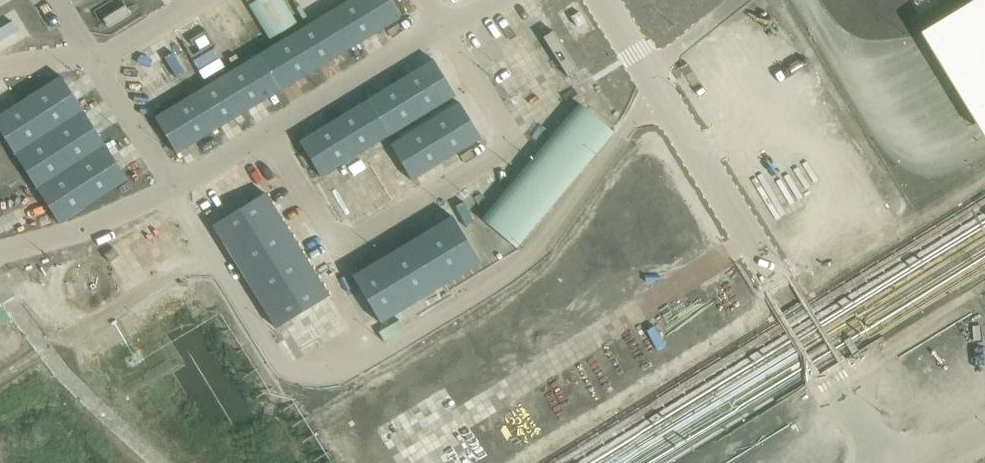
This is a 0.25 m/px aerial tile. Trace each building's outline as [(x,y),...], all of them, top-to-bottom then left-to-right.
[(154,118),(176,154),(398,18),(387,0),(348,0),(154,118)] [(281,0),(252,0),(246,3),(269,39),(295,23),(281,0)] [(305,17),(332,0),(295,0),(305,17)] [(925,28),(984,127),(984,0),(973,0),(925,28)] [(434,60),(299,142),(320,176),(455,95),(434,60)] [(0,115),(0,133),(59,223),(125,181),(58,77),(0,115)] [(459,103),(390,144),(411,180),(480,139),(459,103)] [(516,247),(612,132),(578,104),(482,219),(516,247)] [(265,193),(212,225),(276,328),(328,296),(265,193)] [(451,218),(352,276),(380,323),(479,264),(451,218)]
